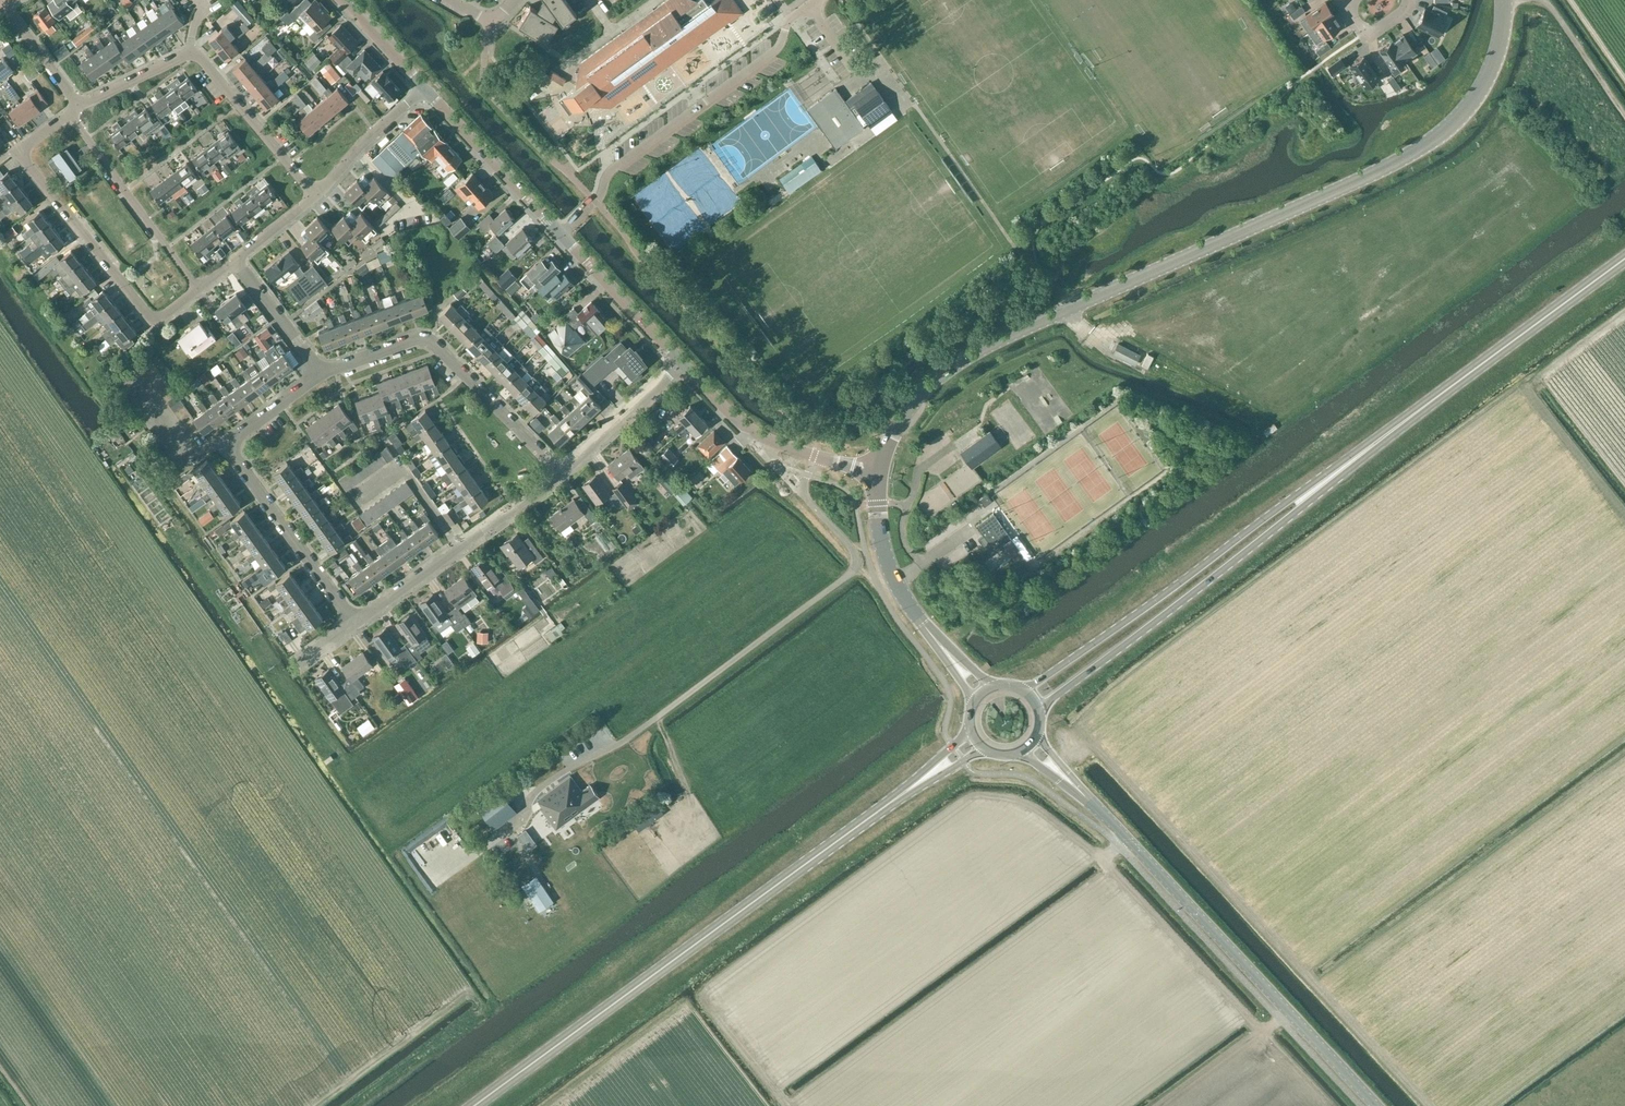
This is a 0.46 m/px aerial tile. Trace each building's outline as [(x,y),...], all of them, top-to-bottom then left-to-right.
[(49,3),(59,18),(78,4),(76,0),(52,0),(49,3)] [(159,7),(164,14),(162,15),(173,32),(184,24),(173,8),(175,7),(173,4),(170,0),(169,0),(165,3),(159,7)] [(217,11),(223,16),(236,0),(235,0),(226,0),(217,11)] [(280,9),(284,13),(295,3),(294,2),(296,0),(290,0),(280,9)] [(281,17),(288,25),(295,18),(299,15),(306,23),(309,20),(325,6),(321,1),(319,2),(317,0),(314,0),(312,2),(310,0),(303,0),(290,12),(288,11),(281,17)] [(577,13),(567,0),(546,0),(563,23),(577,13)] [(691,0),(667,0),(579,64),(583,69),(580,71),(578,86),(559,100),(569,114),(588,100),(604,103),(606,101),(610,105),(615,101),(616,103),(729,20),(730,21),(742,12),(734,0),(713,0),(708,4),(705,0),(697,0),(695,1),(691,0)] [(154,1),(151,3),(155,10),(159,7),(154,1)] [(1307,16),(1300,21),(1308,32),(1315,28),(1323,22),(1334,15),(1325,2),(1323,3),(1306,15),(1307,16)] [(1290,3),(1285,6),(1290,12),(1296,8),(1293,3),(1290,3)] [(558,22),(530,5),(518,24),(546,41),(558,22)] [(1422,13),(1416,25),(1438,35),(1446,19),(1443,18),(1446,11),(1434,5),(1431,12),(1424,8),(1423,10),(1424,11),(1423,13),(1422,13)] [(35,16),(34,17),(39,24),(41,23),(45,29),(45,28),(49,34),(57,29),(52,23),(56,20),(45,6),(34,15),(35,16)] [(306,23),(303,26),(310,34),(315,40),(332,24),(327,18),(331,15),(328,11),(329,10),(325,6),(309,20),(306,23)] [(1290,14),(1294,19),(1305,11),(1301,6),(1290,14)] [(155,10),(148,15),(153,22),(150,23),(162,40),(173,32),(162,15),(164,14),(159,7),(155,10)] [(245,21),(239,27),(244,32),(249,27),(247,24),(254,19),(246,9),(239,15),(245,21)] [(144,18),(137,23),(142,29),(140,31),(151,47),(162,40),(150,23),(153,22),(148,15),(144,18)] [(1315,28),(1308,32),(1316,43),(1323,38),(1341,26),(1333,15),(1334,15),(1323,22),(1315,28)] [(133,25),(126,30),(131,37),(129,38),(140,55),(151,47),(140,31),(142,29),(137,23),(133,25)] [(358,41),(342,24),(333,32),(332,32),(328,36),(338,47),(329,55),(330,56),(328,58),(335,65),(338,63),(348,54),(346,52),(349,49),(358,41)] [(222,29),(209,39),(218,49),(235,34),(233,32),(231,30),(227,25),(222,29)] [(239,27),(233,32),(235,34),(238,37),(244,32),(239,27)] [(86,29),(74,39),(78,45),(91,35),(86,29)] [(126,30),(122,33),(126,39),(118,45),(119,45),(126,57),(129,62),(140,55),(129,38),(131,37),(126,30)] [(112,42),(105,46),(103,48),(114,64),(126,57),(119,45),(118,45),(115,41),(117,40),(116,39),(114,35),(111,32),(107,35),(112,42)] [(261,36),(266,43),(272,38),(268,32),(261,36)] [(239,39),(238,37),(235,34),(218,49),(226,59),(239,49),(234,43),(239,39)] [(1403,35),(1392,42),(1405,60),(1416,53),(1403,35)] [(101,49),(94,54),(92,56),(103,72),(114,64),(103,48),(105,46),(101,40),(96,43),(101,49)] [(271,40),(262,47),(266,52),(268,50),(271,53),(277,48),(271,40)] [(10,42),(3,48),(9,56),(16,51),(10,42)] [(1316,50),(1320,55),(1331,47),(1327,42),(1316,50)] [(1392,42),(1379,51),(1392,69),(1391,70),(1395,75),(1401,71),(1398,66),(1405,61),(1405,60),(1392,42)] [(65,43),(62,46),(67,53),(70,50),(65,43)] [(103,72),(92,56),(94,54),(90,47),(85,50),(90,57),(82,63),(86,70),(93,79),(103,72)] [(381,67),(365,49),(353,60),(348,54),(338,63),(346,72),(349,69),(354,73),(359,68),(369,78),(370,77),(372,75),(381,67)] [(271,53),(268,50),(266,52),(262,55),(267,61),(273,56),(271,53)] [(298,51),(294,55),(298,60),(303,56),(298,51)] [(1439,51),(1432,56),(1437,63),(1444,58),(1439,51)] [(1432,67),(1437,63),(1432,56),(1429,52),(1424,56),(1432,67)] [(315,53),(306,62),(312,68),(321,59),(315,53)] [(262,55),(256,61),(259,63),(261,67),(267,61),(262,55)] [(288,55),(285,58),(290,65),(294,61),(288,55)] [(13,69),(4,57),(0,61),(0,79),(13,69)] [(259,63),(256,61),(255,59),(250,63),(246,57),(233,68),(241,78),(259,63)] [(1378,78),(1363,57),(1350,66),(1365,87),(1378,78)] [(1333,75),(1346,66),(1340,58),(1327,67),(1333,75)] [(262,77),(258,72),(263,68),(261,67),(259,63),(241,78),(250,87),(262,77)] [(36,66),(25,74),(29,80),(40,72),(36,66)] [(332,83),(340,76),(332,66),(323,72),(332,83)] [(289,76),(285,70),(278,75),(283,81),(289,76)] [(551,70),(548,75),(563,84),(566,79),(551,70)] [(365,87),(373,95),(381,88),(389,96),(385,101),(389,106),(398,98),(395,94),(400,89),(393,81),(385,72),(384,72),(383,71),(375,78),(365,87)] [(283,81),(278,75),(272,81),(274,84),(277,86),(283,81)] [(322,83),(317,76),(311,81),(316,88),(322,83)] [(1395,91),(1401,87),(1393,76),(1387,80),(1395,91)] [(178,77),(172,81),(186,99),(198,90),(188,77),(181,82),(178,77)] [(262,77),(250,87),(258,98),(271,87),(274,84),(272,81),(270,78),(266,81),(262,77)] [(170,90),(164,94),(174,108),(186,99),(172,81),(167,85),(170,90)] [(350,82),(345,85),(353,94),(357,91),(350,82)] [(13,83),(12,83),(5,88),(15,102),(21,97),(12,84),(13,83)] [(321,94),(327,89),(322,83),(316,88),(321,94)] [(278,88),(277,86),(274,84),(271,87),(258,98),(267,108),(279,97),(275,92),(278,88)] [(327,89),(325,91),(328,95),(338,108),(348,99),(338,86),(332,91),(329,87),(327,88),(327,89)] [(847,99),(851,104),(852,106),(854,104),(860,112),(856,115),(836,88),(807,109),(835,148),(864,127),(863,125),(867,122),(871,126),(892,111),(874,86),(865,93),(862,88),(847,99)] [(362,88),(358,91),(364,98),(368,95),(362,88)] [(39,89),(24,100),(34,113),(48,103),(39,89)] [(162,117),(174,108),(164,94),(161,90),(155,94),(159,99),(152,104),(162,117)] [(302,98),(298,92),(291,98),(296,104),(302,98)] [(328,116),(338,108),(328,95),(317,104),(328,116)] [(301,110),(303,108),(307,104),(302,98),(296,104),(301,110)] [(20,124),(34,113),(24,100),(10,110),(20,124)] [(328,116),(317,104),(313,108),(309,103),(307,104),(303,108),(318,125),(328,116)] [(130,112),(144,130),(147,134),(163,122),(154,111),(150,114),(146,108),(139,113),(136,108),(130,112)] [(303,108),(301,110),(300,111),(303,116),(298,120),(309,133),(318,125),(303,108)] [(132,139),(144,130),(130,112),(125,116),(128,121),(122,126),(132,139)] [(432,160),(437,156),(443,162),(437,167),(444,175),(449,170),(462,158),(421,113),(380,152),(372,159),(390,178),(417,153),(424,160),(428,156),(432,160)] [(116,130),(110,135),(119,148),(132,139),(122,126),(118,121),(113,125),(116,130)] [(165,124),(160,128),(164,133),(162,135),(164,138),(171,132),(165,124)] [(241,148),(229,131),(216,141),(226,153),(229,157),(241,148)] [(216,141),(205,150),(214,162),(226,153),(216,141)] [(74,169),(80,164),(68,147),(49,161),(64,181),(77,172),(74,169)] [(193,159),(202,171),(214,162),(205,150),(193,159)] [(243,153),(238,157),(241,161),(247,157),(243,153)] [(789,172),(780,178),(784,183),(806,167),(815,160),(811,155),(802,162),(789,172)] [(197,176),(187,163),(175,172),(185,185),(197,176)] [(228,164),(223,168),(227,173),(231,169),(228,164)] [(219,170),(214,174),(218,179),(223,176),(219,170)] [(0,195),(16,182),(8,171),(0,178),(0,195)] [(175,172),(163,181),(173,194),(185,185),(175,172)] [(472,172),(455,188),(465,199),(468,196),(479,207),(493,194),(492,193),(493,192),(489,188),(488,188),(472,172)] [(380,204),(391,194),(374,176),(369,181),(364,175),(358,180),(358,181),(374,197),(373,197),(380,204)] [(257,184),(252,188),(266,205),(277,196),(270,187),(272,186),(265,177),(257,184)] [(363,207),(373,197),(374,197),(358,181),(358,180),(357,179),(346,190),(363,207)] [(151,191),(160,203),(173,194),(163,181),(151,191)] [(16,182),(0,195),(4,200),(0,203),(0,206),(2,209),(24,192),(16,182)] [(205,183),(199,188),(202,193),(209,188),(205,183)] [(266,205),(252,188),(246,192),(250,197),(244,202),(254,215),(266,205)] [(24,192),(2,209),(3,210),(0,211),(0,219),(1,218),(1,219),(17,206),(21,211),(32,203),(24,192)] [(189,193),(184,197),(189,203),(194,199),(189,193)] [(254,215),(244,202),(240,197),(234,201),(239,207),(232,212),(242,224),(254,215)] [(401,206),(397,202),(392,207),(395,210),(401,206)] [(390,215),(395,210),(392,207),(387,212),(390,215)] [(489,213),(478,223),(485,231),(492,226),(498,234),(515,219),(511,213),(511,212),(508,209),(507,209),(506,208),(494,218),(489,213)] [(173,209),(168,214),(170,218),(176,213),(173,209)] [(22,242),(37,231),(48,221),(39,211),(28,220),(32,225),(22,234),(18,237),(22,242)] [(345,216),(345,217),(360,233),(360,234),(366,240),(378,230),(361,212),(356,217),(351,211),(345,216)] [(444,211),(439,215),(444,222),(446,224),(451,220),(449,218),(446,213),(444,211)] [(387,212),(382,216),(385,220),(390,215),(387,212)] [(349,244),(360,234),(360,233),(345,217),(345,216),(344,215),(333,226),(349,244)] [(226,216),(215,225),(224,238),(236,229),(226,216)] [(307,227),(308,228),(323,244),(324,244),(334,234),(318,216),(307,227)] [(382,216),(377,221),(380,225),(385,220),(382,216)] [(461,217),(450,227),(459,238),(471,228),(461,217)] [(26,247),(30,252),(31,253),(56,232),(48,221),(37,231),(41,235),(26,247)] [(215,225),(203,235),(213,247),(224,238),(215,225)] [(10,227),(2,234),(6,239),(15,232),(10,227)] [(523,227),(506,242),(518,255),(534,240),(523,227)] [(308,228),(302,233),(307,239),(302,244),(319,261),(330,251),(324,244),(323,244),(308,228)] [(241,229),(236,232),(242,240),(247,237),(241,229)] [(64,242),(56,232),(31,253),(30,252),(26,255),(30,260),(33,256),(35,258),(44,250),(48,255),(64,242)] [(495,234),(487,242),(496,252),(505,244),(495,234)] [(200,257),(213,247),(203,235),(191,244),(200,257)] [(382,237),(377,241),(380,245),(385,241),(382,237)] [(374,249),(380,245),(377,241),(371,245),(374,249)] [(371,245),(366,249),(369,253),(374,249),(371,245)] [(220,247),(216,250),(221,257),(225,254),(220,247)] [(390,248),(378,253),(382,263),(394,258),(390,248)] [(34,274),(38,280),(38,279),(55,266),(62,275),(68,270),(80,261),(71,251),(60,260),(57,256),(34,274)] [(299,276),(288,285),(301,302),(327,283),(314,265),(305,272),(300,265),(290,252),(267,269),(277,282),(294,270),(299,276)] [(378,256),(366,262),(369,270),(381,264),(378,256)] [(355,257),(349,262),(352,266),(358,261),(355,257)] [(539,287),(541,289),(551,280),(549,278),(560,268),(551,259),(546,264),(541,259),(520,279),(529,288),(541,277),(544,281),(539,287)] [(62,275),(58,278),(66,288),(66,289),(88,272),(80,261),(68,270),(62,275)] [(349,262),(344,266),(347,270),(352,266),(349,262)] [(366,262),(355,270),(358,278),(369,270),(366,262)] [(344,266),(338,270),(341,274),(347,270),(344,266)] [(338,270),(333,274),(336,278),(341,274),(338,270)] [(96,282),(88,272),(66,289),(64,291),(68,295),(70,293),(70,294),(76,289),(80,294),(85,291),(96,282)] [(503,274),(497,280),(505,288),(516,277),(511,272),(505,277),(503,274)] [(553,282),(551,280),(541,289),(552,300),(572,281),(564,272),(553,282)] [(479,284),(484,290),(489,286),(484,280),(479,284)] [(411,297),(409,298),(415,314),(429,309),(423,293),(424,292),(421,284),(416,285),(419,294),(411,297)] [(462,286),(453,293),(459,299),(467,291),(462,286)] [(489,286),(484,290),(490,296),(494,292),(489,286)] [(57,288),(49,294),(54,299),(61,293),(57,288)] [(398,302),(396,303),(402,319),(415,314),(409,298),(411,297),(408,289),(406,289),(404,290),(407,299),(398,302)] [(86,313),(80,317),(84,322),(89,318),(90,318),(111,301),(103,291),(92,299),(90,296),(85,301),(91,309),(86,313)] [(237,293),(226,301),(243,322),(248,318),(244,313),(243,314),(240,311),(247,305),(237,293)] [(391,295),(383,298),(386,307),(383,307),(389,323),(402,319),(396,303),(398,302),(395,293),(391,295)] [(381,308),(373,311),(371,312),(376,328),(389,323),(383,307),(386,307),(382,298),(378,300),(381,308)] [(317,300),(303,311),(310,319),(323,309),(317,300)] [(502,300),(497,304),(503,310),(507,306),(502,300)] [(100,318),(104,323),(119,311),(111,301),(90,318),(94,323),(100,318)] [(216,310),(225,321),(224,321),(227,326),(228,325),(232,331),(243,322),(226,301),(216,310)] [(566,318),(548,333),(567,355),(584,341),(576,331),(574,328),(575,327),(580,322),(583,319),(596,332),(601,327),(607,322),(599,312),(600,311),(591,301),(579,312),(574,307),(566,314),(564,316),(566,318)] [(358,317),(363,333),(376,328),(371,312),(373,311),(370,303),(365,305),(368,313),(360,316),(358,317)] [(451,303),(439,314),(449,325),(466,308),(462,304),(456,309),(451,303)] [(516,316),(507,306),(503,310),(511,320),(514,318),(516,316)] [(355,318),(347,321),(345,322),(350,338),(363,333),(358,317),(360,316),(357,308),(352,309),(355,318)] [(470,312),(466,308),(449,325),(458,334),(470,323),(473,319),(468,314),(470,312)] [(514,318),(523,328),(532,319),(523,310),(516,316),(514,318)] [(537,310),(530,317),(536,323),(544,316),(537,310)] [(102,334),(106,338),(106,339),(128,321),(119,311),(104,323),(108,328),(102,333),(102,334)] [(339,315),(342,323),(334,326),(332,327),(338,342),(350,338),(345,322),(347,321),(344,313),(339,315)] [(325,347),(338,342),(332,327),(334,326),(331,317),(326,319),(329,328),(319,332),(325,347)] [(532,319),(523,328),(528,334),(531,337),(536,333),(541,329),(532,319)] [(136,332),(128,321),(106,339),(110,344),(116,339),(121,346),(123,346),(125,347),(127,347),(135,341),(131,336),(136,332)] [(185,346),(183,348),(190,357),(215,339),(209,331),(207,332),(200,322),(179,338),(185,346)] [(470,323),(458,334),(467,344),(485,327),(481,323),(475,328),(470,323)] [(83,324),(77,328),(81,333),(87,329),(83,324)] [(267,327),(255,336),(263,348),(267,353),(269,352),(274,360),(272,361),(282,375),(294,367),(284,353),(285,352),(280,345),(280,344),(276,347),(273,344),(271,346),(265,338),(271,333),(267,327)] [(485,327),(467,344),(477,354),(494,337),(485,327)] [(233,331),(228,335),(236,346),(242,342),(233,331)] [(494,337),(477,354),(486,363),(504,346),(494,337)] [(539,350),(543,346),(546,343),(541,337),(533,344),(539,350)] [(603,354),(583,372),(594,385),(612,368),(613,370),(619,365),(634,381),(642,374),(639,370),(648,363),(642,356),(642,355),(635,347),(634,348),(630,343),(626,346),(621,341),(604,355),(603,354)] [(514,356),(518,352),(509,343),(505,347),(514,356)] [(546,343),(543,346),(539,350),(544,356),(552,349),(546,343)] [(1118,344),(1113,354),(1135,365),(1140,355),(1118,344)] [(504,346),(486,363),(496,373),(508,361),(513,356),(508,351),(504,346)] [(244,347),(236,353),(240,358),(248,352),(244,347)] [(261,358),(257,360),(263,368),(261,369),(271,383),(282,375),(272,361),(274,360),(269,352),(267,353),(261,358)] [(138,360),(141,365),(151,358),(148,353),(138,360)] [(551,364),(557,370),(564,363),(559,357),(556,353),(548,360),(551,364)] [(1148,353),(1142,366),(1148,368),(1153,356),(1148,353)] [(151,358),(141,365),(145,370),(155,363),(151,358)] [(253,363),(246,368),(252,376),(250,377),(260,391),(271,383),(261,369),(263,368),(257,360),(253,363)] [(508,361),(496,373),(505,383),(517,371),(524,365),(519,360),(512,366),(508,361)] [(158,368),(155,363),(145,370),(149,375),(158,368)] [(428,363),(414,368),(422,388),(424,387),(432,384),(436,393),(440,391),(436,383),(428,363)] [(570,369),(564,363),(557,370),(562,376),(570,369)] [(218,364),(211,369),(215,376),(222,371),(218,364)] [(528,369),(524,365),(517,371),(505,383),(514,392),(526,381),(521,376),(528,369)] [(162,373),(158,368),(149,375),(152,380),(162,373)] [(240,384),(239,385),(249,399),(260,391),(250,377),(252,376),(246,368),(242,371),(248,379),(240,384)] [(409,393),(412,392),(420,389),(423,398),(428,396),(424,387),(422,388),(414,368),(402,373),(409,393)] [(578,375),(576,377),(584,386),(581,389),(587,396),(580,401),(579,403),(590,415),(591,417),(597,412),(595,411),(601,406),(590,394),(591,393),(591,392),(596,387),(594,385),(583,372),(582,371),(578,375)] [(206,372),(200,377),(206,385),(212,381),(206,372)] [(162,373),(152,380),(156,386),(166,379),(162,373)] [(415,401),(412,392),(409,393),(402,373),(389,377),(397,398),(400,397),(407,394),(410,402),(415,401)] [(515,393),(514,395),(517,398),(519,397),(524,402),(542,385),(532,375),(526,381),(514,392),(515,393)] [(238,407),(249,399),(239,385),(240,384),(235,376),(231,379),(236,387),(229,392),(228,393),(238,407)] [(403,405),(400,397),(397,398),(389,377),(377,382),(380,391),(385,402),(395,399),(398,407),(403,405)] [(156,386),(160,391),(170,384),(166,379),(156,386)] [(170,384),(160,391),(163,395),(173,388),(170,384)] [(225,395),(218,400),(217,401),(227,415),(238,407),(228,393),(229,392),(224,385),(220,387),(225,395)] [(533,412),(545,400),(540,395),(546,389),(542,385),(524,402),(533,412)] [(163,395),(167,401),(177,394),(173,388),(163,395)] [(380,391),(367,396),(376,417),(378,416),(386,413),(389,421),(393,420),(389,410),(388,411),(385,402),(380,391)] [(214,403),(207,408),(206,410),(215,423),(227,415),(217,401),(218,400),(213,392),(209,396),(214,403)] [(180,398),(179,397),(177,394),(167,401),(170,405),(180,398)] [(576,405),(570,411),(568,412),(581,426),(586,421),(585,420),(590,416),(591,417),(579,403),(580,401),(574,395),(570,398),(576,405)] [(363,421),(373,418),(377,426),(381,424),(378,416),(376,417),(367,396),(355,400),(363,421)] [(184,403),(180,398),(170,405),(174,410),(184,403)] [(194,418),(195,419),(199,424),(203,429),(204,431),(215,423),(206,410),(207,408),(202,401),(198,404),(203,412),(194,418)] [(174,410),(178,415),(188,408),(184,403),(174,410)] [(339,403),(327,411),(340,429),(342,427),(349,422),(355,430),(358,427),(352,420),(339,403)] [(581,426),(568,412),(570,411),(564,404),(560,407),(566,414),(560,420),(558,421),(570,434),(580,425),(581,426)] [(683,421),(675,428),(679,432),(699,414),(691,405),(679,416),(683,421)] [(178,415),(181,421),(191,414),(188,408),(178,415)] [(410,430),(413,435),(433,420),(431,417),(431,414),(429,410),(426,410),(425,409),(412,419),(416,426),(410,430)] [(316,419),(329,437),(331,436),(338,430),(344,438),(348,435),(342,427),(340,429),(327,411),(316,419)] [(560,443),(570,434),(558,421),(560,420),(554,413),(550,417),(556,423),(548,431),(560,443)] [(191,414),(181,421),(185,426),(195,419),(194,418),(191,414)] [(708,423),(699,414),(679,432),(683,436),(689,431),(687,429),(689,427),(696,434),(708,423)] [(654,417),(643,427),(649,434),(660,424),(654,417)] [(534,418),(529,422),(539,432),(543,428),(534,418)] [(189,431),(199,424),(195,419),(185,426),(189,431)] [(337,443),(331,436),(329,437),(316,419),(306,427),(319,445),(328,438),(333,446),(335,444),(337,443)] [(417,440),(423,435),(427,441),(441,431),(433,420),(413,435),(417,440)] [(193,436),(203,429),(199,424),(189,431),(193,436)] [(395,431),(388,436),(391,441),(396,447),(401,443),(403,442),(395,431)] [(449,442),(441,431),(427,441),(435,452),(449,442)] [(714,431),(698,445),(708,455),(723,441),(714,431)] [(990,431),(981,437),(961,452),(973,468),(1001,447),(990,431)] [(649,434),(644,439),(647,442),(652,438),(649,434)] [(449,442),(435,452),(443,463),(457,454),(456,453),(457,450),(454,446),(452,446),(449,442)] [(406,450),(401,443),(396,447),(401,454),(406,450)] [(712,460),(707,465),(714,473),(719,468),(722,471),(735,484),(750,470),(727,444),(710,459),(712,460)] [(394,456),(387,446),(381,451),(388,461),(394,456)] [(325,448),(320,453),(324,458),(330,454),(325,448)] [(630,448),(609,464),(619,479),(627,473),(631,478),(645,467),(636,455),(635,456),(630,448)] [(668,448),(660,455),(670,466),(678,458),(668,448)] [(380,450),(375,453),(383,465),(388,461),(381,451),(380,450)] [(383,465),(375,453),(370,457),(378,468),(383,465)] [(441,474),(444,479),(465,465),(457,454),(443,463),(448,470),(441,474)] [(370,457),(364,461),(372,472),(378,468),(370,457)] [(412,459),(407,462),(412,469),(416,466),(412,459)] [(189,477),(196,472),(201,479),(203,481),(216,471),(208,460),(195,469),(194,468),(186,473),(185,473),(171,483),(175,489),(190,478),(189,477)] [(364,461),(359,464),(367,476),(372,472),(364,461)] [(287,462),(287,463),(274,472),(282,484),(295,473),(297,476),(304,470),(301,466),(294,471),(289,465),(287,462)] [(131,464),(125,468),(129,474),(135,470),(131,464)] [(362,479),(367,476),(359,464),(354,468),(362,479)] [(454,479),(459,486),(473,476),(465,465),(444,479),(448,484),(454,479)] [(421,472),(416,466),(412,469),(416,476),(421,472)] [(362,479),(354,468),(349,472),(357,483),(362,479)] [(224,482),(216,471),(203,481),(201,479),(194,484),(197,488),(204,483),(209,490),(211,492),(224,482)] [(670,471),(659,481),(671,494),(673,492),(681,484),(670,471)] [(349,472),(344,475),(352,487),(357,483),(349,472)] [(302,482),(297,476),(295,473),(282,484),(290,495),(303,484),(305,487),(312,481),(309,477),(302,482)] [(338,479),(346,490),(352,487),(344,475),(338,479)] [(589,493),(590,493),(597,503),(609,494),(596,475),(583,485),(589,493)] [(473,476),(459,486),(463,492),(457,496),(460,501),(481,487),(473,476)] [(406,481),(401,485),(408,495),(413,492),(406,481)] [(427,481),(422,484),(427,491),(432,488),(427,481)] [(212,494),(217,501),(219,503),(232,494),(224,482),(211,492),(209,490),(202,495),(205,499),(212,494)] [(618,506),(623,502),(625,505),(628,510),(638,503),(623,482),(613,489),(615,492),(610,495),(618,506)] [(298,506),(312,496),(313,498),(320,493),(317,488),(310,494),(305,487),(303,484),(290,495),(298,506)] [(681,484),(673,492),(683,504),(692,496),(681,484)] [(401,485),(395,489),(403,499),(408,495),(401,485)] [(481,487),(460,501),(463,506),(468,512),(475,508),(488,498),(481,487)] [(437,494),(432,488),(427,491),(432,498),(437,494)] [(390,492),(398,503),(403,499),(395,489),(390,492)] [(393,506),(398,503),(390,492),(385,496),(393,506)] [(232,494),(219,503),(217,501),(210,507),(213,511),(220,505),(227,514),(240,505),(232,494)] [(985,506),(991,501),(986,494),(979,499),(985,506)] [(326,500),(318,505),(313,498),(312,496),(298,506),(306,517),(320,507),(321,509),(329,504),(326,500)] [(380,500),(388,510),(393,506),(385,496),(380,500)] [(584,513),(591,523),(597,518),(588,505),(582,510),(574,499),(551,515),(562,529),(584,513)] [(383,514),(388,510),(380,500),(375,503),(383,514)] [(442,512),(448,508),(450,507),(445,501),(438,506),(442,512)] [(460,501),(453,507),(456,511),(463,506),(460,501)] [(193,503),(188,507),(192,511),(197,508),(193,503)] [(375,503),(370,507),(378,517),(383,514),(375,503)] [(452,506),(450,507),(448,508),(442,512),(451,525),(460,518),(456,511),(453,507),(452,506)] [(326,516),(321,509),(320,507),(306,517),(314,528),(328,519),(329,521),(335,517),(337,515),(334,511),(326,516)] [(370,507),(365,511),(372,521),(378,517),(370,507)] [(233,523),(238,530),(240,532),(253,522),(245,511),(232,520),(230,518),(223,524),(225,528),(226,528),(233,523)] [(367,525),(372,521),(365,511),(359,515),(367,525)] [(426,522),(419,527),(417,529),(427,542),(438,534),(429,521),(430,520),(425,512),(421,515),(426,522)] [(983,534),(978,538),(989,554),(1011,538),(993,513),(976,525),(983,534)] [(203,515),(198,518),(202,525),(208,521),(203,515)] [(359,516),(353,519),(360,529),(365,525),(359,516)] [(314,528),(322,540),(336,529),(338,532),(345,526),(342,522),(340,524),(335,517),(329,521),(328,519),(314,528)] [(597,518),(591,523),(596,528),(602,524),(597,518)] [(427,542),(417,529),(419,527),(414,520),(410,523),(415,530),(408,536),(406,537),(415,550),(427,542)] [(466,530),(461,521),(453,525),(459,534),(466,530)] [(253,522),(240,532),(238,530),(231,535),(234,540),(241,534),(246,541),(248,543),(261,534),(253,522)] [(380,522),(373,527),(376,531),(383,526),(380,522)] [(222,523),(215,529),(219,535),(227,529),(226,528),(225,528),(223,524),(222,523)] [(637,524),(632,528),(636,533),(641,529),(637,524)] [(404,539),(397,543),(395,545),(404,558),(415,550),(406,537),(408,536),(402,528),(398,531),(404,539)] [(343,538),(338,532),(336,529),(322,540),(331,552),(344,542),(345,543),(353,538),(350,533),(343,538)] [(535,563),(538,561),(543,557),(530,540),(525,544),(517,533),(502,545),(508,553),(509,552),(519,566),(531,557),(535,563)] [(249,545),(254,552),(256,554),(269,544),(261,534),(248,543),(246,541),(239,547),(242,551),(249,545)] [(387,539),(380,544),(385,552),(383,553),(393,567),(404,558),(395,545),(397,543),(391,536),(387,539)] [(1008,541),(1020,558),(1028,553),(1016,536),(1008,541)] [(356,539),(353,542),(357,548),(363,556),(365,555),(367,554),(356,539)] [(247,558),(248,559),(250,562),(257,556),(262,564),(264,566),(277,556),(269,544),(256,554),(254,552),(247,558)] [(381,555),(374,560),(372,561),(382,575),(393,567),(383,553),(385,552),(380,544),(376,547),(381,555)] [(345,547),(325,563),(330,569),(335,577),(344,570),(339,563),(348,556),(354,563),(356,561),(350,553),(345,547)] [(365,555),(370,563),(363,568),(361,569),(371,583),(382,575),(372,561),(374,560),(369,552),(367,554),(365,555)] [(262,564),(255,569),(256,570),(258,573),(260,571),(267,580),(272,577),(279,572),(285,567),(277,556),(264,566),(262,564)] [(506,598),(517,590),(517,589),(511,581),(504,571),(499,574),(487,557),(473,567),(488,588),(495,583),(499,589),(506,598)] [(358,560),(356,561),(354,563),(359,571),(350,578),(359,591),(371,583),(361,569),(363,568),(358,560)] [(551,565),(544,570),(550,578),(557,573),(551,565)] [(243,580),(242,580),(246,585),(259,576),(258,573),(256,570),(243,580)] [(283,592),(285,594),(298,585),(290,573),(277,582),(276,581),(268,586),(271,590),(278,585),(283,592)] [(456,583),(446,590),(455,602),(457,606),(458,606),(476,593),(473,589),(464,577),(455,583),(456,583)] [(306,595),(298,585),(285,594),(283,592),(276,597),(279,602),(286,596),(291,603),(293,605),(306,595)] [(538,607),(522,586),(517,589),(517,590),(532,609),(535,613),(540,609),(539,609),(538,607)] [(433,594),(421,603),(435,623),(441,631),(452,623),(458,631),(464,626),(452,609),(447,613),(433,594)] [(294,607),(299,615),(301,617),(314,607),(306,595),(293,605),(291,603),(284,608),(287,613),(294,607)] [(267,597),(260,602),(264,608),(272,602),(267,597)] [(457,606),(452,609),(464,626),(471,621),(467,615),(464,615),(457,607),(458,606),(457,606)] [(309,627),(322,618),(314,607),(301,617),(299,615),(292,620),(295,624),(302,618),(309,627)] [(532,609),(526,614),(529,617),(535,613),(532,609)] [(425,635),(426,634),(411,613),(398,623),(410,639),(405,643),(413,654),(418,650),(418,649),(419,648),(421,651),(431,643),(425,635)] [(386,628),(374,637),(388,657),(395,652),(400,659),(403,662),(408,658),(413,654),(405,643),(400,647),(386,628)] [(286,630),(281,634),(287,643),(293,639),(286,630)] [(475,645),(468,651),(471,656),(479,650),(475,645)] [(363,652),(343,667),(350,677),(345,681),(356,696),(361,692),(359,690),(365,686),(357,676),(373,665),(363,652)] [(452,659),(447,662),(451,668),(456,664),(452,659)] [(329,669),(316,678),(331,699),(338,709),(350,700),(356,696),(345,681),(340,684),(329,669)] [(405,677),(395,684),(408,703),(418,695),(405,677)] [(398,694),(392,698),(396,705),(402,701),(398,694)] [(369,718),(357,726),(363,735),(375,727),(369,718)] [(570,775),(538,799),(543,807),(541,808),(556,828),(568,820),(564,815),(570,810),(573,815),(572,816),(573,816),(574,815),(574,814),(574,815),(570,810),(576,805),(580,811),(599,797),(590,784),(582,791),(570,775)] [(499,788),(476,805),(494,828),(517,811),(499,788)] [(595,802),(586,808),(590,814),(599,809),(595,802)] [(523,820),(531,813),(527,809),(520,816),(523,820)] [(526,829),(517,835),(528,850),(536,843),(526,829)] [(536,875),(522,884),(540,910),(553,901),(536,875)] [(560,886),(553,891),(558,898),(565,893),(560,886)]
